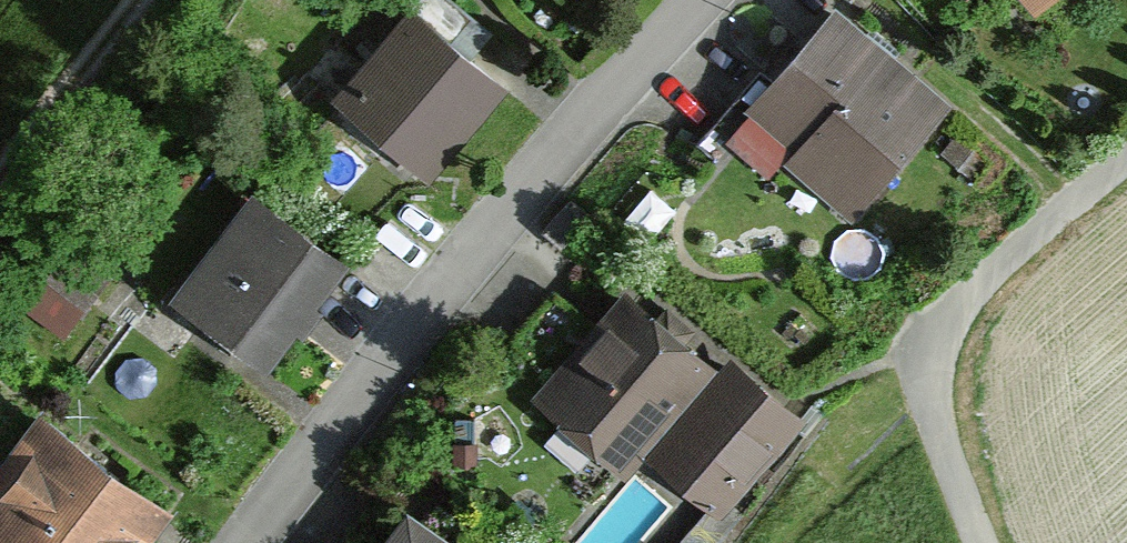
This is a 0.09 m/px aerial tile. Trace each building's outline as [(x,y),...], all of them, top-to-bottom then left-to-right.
[(1039,11),(1052,0),(1029,0),(1039,11)] [(839,1),(753,104),(784,130),(790,163),(863,224),(963,104),(839,1)] [(413,4),(334,97),(432,181),(512,88),(413,4)] [(258,184),(174,294),(273,368),(357,258),(258,184)] [(632,296),(547,395),(636,472),(654,450),(731,515),(817,415),(733,343),(714,366),(632,296)] [(177,511),(41,407),(0,461),(0,542),(153,542),(177,511)] [(413,511),(387,542),(454,542),(413,511)]
